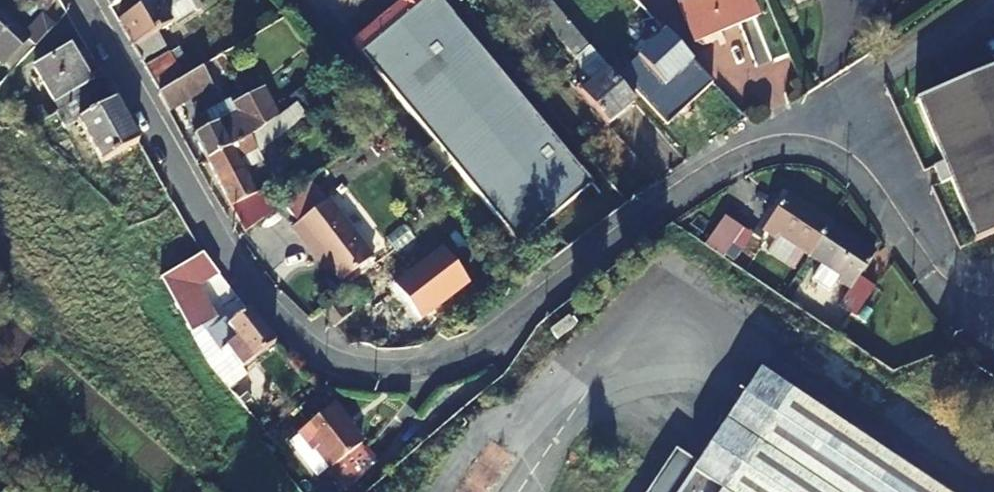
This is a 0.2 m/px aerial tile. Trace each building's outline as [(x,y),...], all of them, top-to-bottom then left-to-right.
[(197,0),(153,0),(117,22),(140,61),(162,47),(154,34),(201,5),(197,0)] [(362,54),(427,0),(402,0),(352,42),(362,54)] [(454,166),(520,245),(593,184),(440,0),(427,0),(362,54),(360,55),(434,143),(452,164),(454,166)] [(636,102),(549,0),(533,0),(529,3),(577,59),(581,66),(588,74),(574,86),(608,126),(636,102)] [(620,1),(644,27),(626,45),(637,57),(619,73),(646,100),(663,84),(665,86),(692,61),(635,0),(621,0),(620,1)] [(695,41),(757,16),(751,0),(678,0),(695,41)] [(4,65),(28,40),(36,46),(55,25),(43,15),(24,34),(0,12),(0,61),(4,65)] [(59,112),(96,92),(69,47),(34,67),(59,112)] [(159,93),(193,71),(179,47),(144,67),(159,93)] [(200,67),(193,71),(159,93),(159,95),(168,113),(212,87),(200,67)] [(952,179),(978,241),(993,234),(993,68),(919,100),(944,161),(934,166),(942,184),(952,179)] [(295,103),(304,115),(348,81),(337,70),(295,103)] [(278,116),(264,89),(231,106),(236,113),(211,127),(194,136),(206,161),(249,138),(278,116)] [(59,112),(48,118),(29,129),(72,168),(83,162),(65,129),(78,123),(101,163),(139,142),(117,104),(115,98),(103,104),(96,92),(59,112)] [(236,113),(231,106),(228,101),(204,114),(211,127),(236,113)] [(259,153),(307,119),(304,115),(295,103),(278,116),(249,138),(206,161),(245,234),(275,210),(264,190),(257,193),(245,171),(264,162),(259,153)] [(414,160),(432,181),(452,164),(434,143),(414,160)] [(833,228),(789,200),(766,233),(779,241),(782,237),(813,257),(833,228)] [(317,260),(321,257),(339,282),(370,259),(327,202),(293,228),(317,260)] [(722,216),(705,242),(747,269),(764,243),(722,216)] [(833,228),(813,257),(844,278),(841,283),(854,291),(877,256),(833,228)] [(210,370),(221,382),(239,368),(241,370),(274,344),(247,311),(227,326),(223,322),(218,326),(214,319),(215,318),(199,288),(219,274),(202,255),(160,280),(210,370)] [(418,286),(382,315),(391,328),(428,298),(418,286)] [(337,301),(322,313),(334,327),(335,326),(349,315),(337,301)] [(577,328),(570,319),(552,334),(559,342),(577,328)] [(372,336),(361,334),(359,343),(370,345),(372,336)] [(760,373),(699,466),(674,449),(646,491),(937,491),(760,373)] [(345,418),(334,405),(297,434),(310,452),(313,450),(329,470),(360,445),(341,421),(345,418)] [(459,491),(492,491),(514,458),(491,443),(459,491)]
